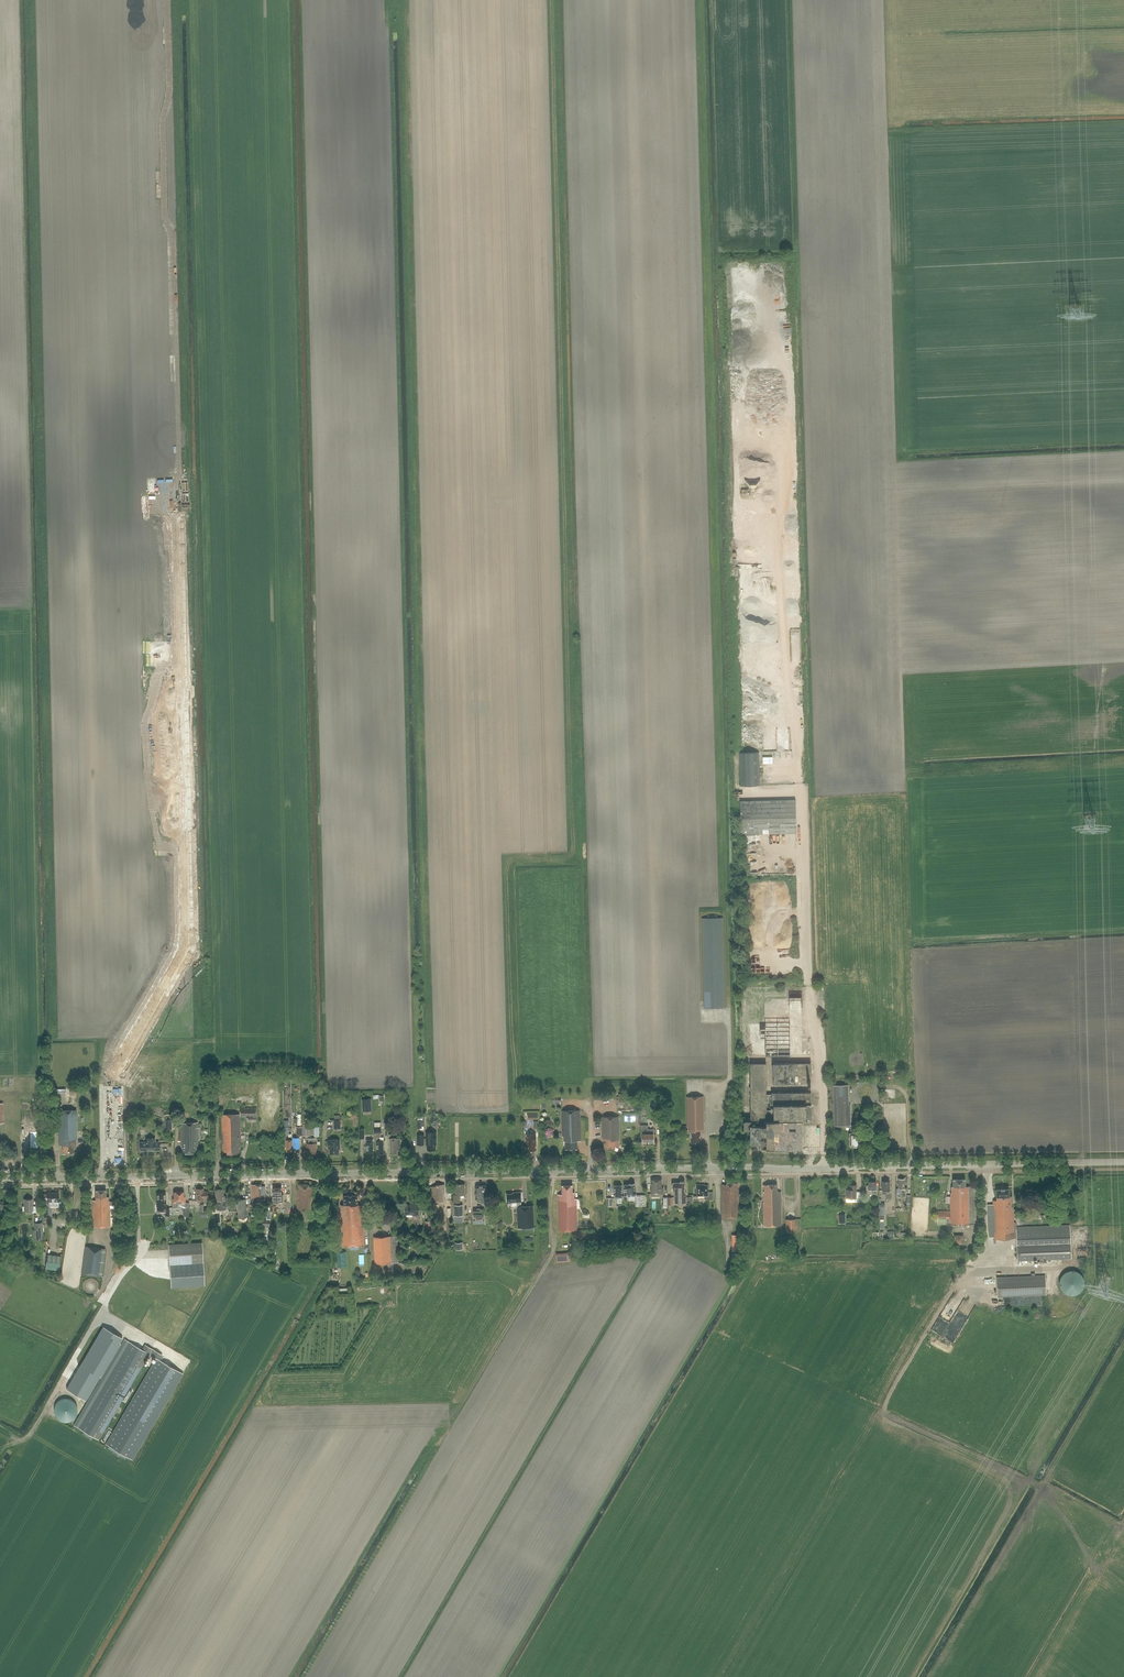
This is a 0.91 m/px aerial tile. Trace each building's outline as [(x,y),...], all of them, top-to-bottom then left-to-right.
[(741,786),(760,785),(759,752),(740,753),(741,786)] [(797,833),(796,800),(740,801),(741,834),(797,833)] [(718,918),(718,915),(708,915),(708,918),(702,918),(704,1008),(725,1008),(723,918),(718,918)] [(803,1055),(802,997),(790,997),(790,1023),(750,1024),(751,1055),(766,1055),(766,1056),(803,1055)] [(779,1064),(779,1063),(773,1063),(773,1075),(774,1075),(774,1084),(790,1084),(795,1084),(795,1075),(811,1075),(811,1063),(789,1063),(789,1064),(779,1064)] [(811,1092),(772,1092),(772,1093),(766,1093),(766,1064),(751,1064),(751,1122),(744,1122),(744,1130),(751,1130),(751,1148),(802,1148),(802,1120),(811,1120),(811,1092)] [(849,1105),(848,1085),(833,1085),(834,1126),(851,1125),(850,1105),(849,1105)] [(687,1097),(687,1126),(689,1126),(689,1132),(690,1132),(690,1135),(691,1135),(691,1142),(700,1142),(700,1130),(704,1130),(703,1096),(687,1097)] [(371,1099),(362,1099),(363,1111),(372,1111),(371,1099)] [(257,1108),(240,1107),(240,1114),(222,1114),(223,1152),(228,1152),(228,1154),(239,1154),(239,1147),(240,1147),(240,1140),(242,1140),(241,1117),(247,1117),(247,1119),(257,1119),(257,1108)] [(83,1143),(83,1140),(82,1140),(81,1137),(77,1137),(77,1110),(59,1110),(59,1145),(63,1145),(63,1148),(63,1153),(73,1153),(73,1148),(76,1148),(75,1143),(83,1143)] [(578,1141),(581,1141),(580,1110),(562,1111),(562,1136),(564,1136),(564,1141),(565,1141),(566,1149),(578,1149),(578,1141)] [(350,1113),(350,1118),(354,1119),(353,1126),(357,1126),(358,1114),(350,1113)] [(615,1146),(619,1146),(619,1116),(602,1117),(602,1138),(603,1138),(603,1141),(604,1141),(605,1149),(615,1149),(615,1146)] [(199,1150),(198,1122),(181,1123),(181,1142),(183,1142),(183,1149),(184,1149),(184,1155),(198,1154),(198,1150),(199,1150)] [(381,1127),(381,1122),(375,1123),(375,1127),(374,1127),(375,1141),(377,1141),(377,1153),(384,1153),(384,1146),(385,1146),(385,1141),(384,1141),(384,1137),(381,1137),(381,1127)] [(643,1143),(654,1143),(653,1129),(648,1129),(648,1125),(641,1125),(641,1135),(643,1135),(643,1143)] [(860,1146),(861,1145),(861,1133),(858,1133),(858,1132),(856,1132),(856,1125),(851,1125),(851,1133),(850,1133),(850,1145),(851,1146),(860,1146)] [(39,1149),(38,1132),(30,1132),(30,1149),(39,1149)] [(373,1153),(373,1140),(374,1140),(374,1134),(371,1134),(371,1138),(367,1138),(367,1140),(366,1140),(366,1153),(373,1153)] [(424,1135),(417,1135),(417,1145),(424,1145),(424,1143),(426,1143),(426,1144),(428,1144),(428,1150),(436,1150),(436,1144),(436,1134),(426,1134),(427,1138),(424,1138),(424,1135)] [(536,1146),(536,1134),(526,1134),(526,1139),(527,1139),(527,1151),(535,1151),(535,1146),(536,1146)] [(141,1142),(141,1151),(159,1150),(159,1142),(154,1142),(154,1138),(147,1138),(147,1142),(146,1142),(141,1142)] [(397,1151),(401,1151),(401,1138),(390,1138),(390,1153),(397,1153),(397,1151)] [(339,1154),(339,1145),(340,1145),(340,1139),(330,1139),(330,1140),(329,1140),(329,1149),(330,1149),(330,1154),(339,1154)] [(315,1141),(308,1141),(308,1144),(307,1144),(307,1155),(317,1155),(316,1143),(315,1143),(315,1141)] [(905,1189),(905,1179),(898,1179),(898,1188),(896,1188),(896,1195),(901,1195),(902,1189),(905,1189)] [(965,1186),(965,1179),(953,1179),(953,1187),(952,1187),(952,1193),(951,1193),(951,1197),(950,1197),(950,1211),(937,1211),(937,1224),(947,1224),(969,1224),(969,1186),(965,1186)] [(662,1187),(662,1185),(661,1180),(652,1180),(652,1189),(652,1194),(664,1193),(664,1187),(662,1187)] [(675,1203),(686,1202),(686,1193),(685,1192),(685,1182),(683,1181),(680,1181),(679,1183),(674,1183),(672,1184),(672,1191),(675,1191),(675,1203)] [(867,1193),(876,1193),(876,1190),(876,1181),(869,1181),(869,1186),(867,1186),(867,1193)] [(890,1191),(890,1181),(882,1181),(883,1191),(883,1194),(886,1194),(886,1199),(890,1199),(890,1194),(890,1191)] [(740,1217),(740,1182),(727,1182),(727,1184),(723,1184),(723,1217),(740,1217)] [(624,1184),(624,1189),(625,1195),(636,1195),(636,1206),(646,1206),(646,1195),(636,1195),(636,1190),(635,1190),(635,1183),(629,1183),(629,1184),(624,1184)] [(256,1199),(257,1199),(266,1198),(265,1186),(262,1186),(262,1184),(256,1185),(256,1199)] [(443,1193),(445,1193),(444,1184),(436,1184),(436,1186),(431,1186),(431,1201),(444,1201),(443,1193)] [(465,1195),(464,1184),(455,1184),(456,1194),(454,1195),(455,1203),(460,1203),(460,1195),(465,1195)] [(777,1192),(777,1184),(765,1185),(765,1192),(764,1192),(764,1203),(763,1203),(764,1226),(782,1226),(781,1192),(777,1192)] [(315,1201),(318,1201),(318,1199),(315,1199),(315,1192),(313,1192),(313,1187),(310,1187),(310,1185),(299,1185),(299,1189),(297,1189),(298,1220),(315,1220),(315,1201)] [(487,1186),(486,1185),(477,1185),(475,1187),(476,1199),(483,1199),(482,1204),(487,1204),(487,1199),(488,1199),(487,1186)] [(592,1230),(577,1230),(577,1199),(575,1199),(575,1192),(573,1192),(573,1185),(562,1185),(562,1195),(558,1195),(559,1231),(574,1230),(574,1238),(592,1238),(592,1230)] [(713,1192),(708,1192),(708,1185),(701,1185),(696,1185),(697,1188),(697,1196),(706,1196),(706,1200),(713,1200),(713,1192)] [(856,1192),(856,1185),(850,1185),(850,1190),(846,1190),(846,1198),(855,1198),(854,1202),(861,1202),(861,1192),(856,1192)] [(277,1202),(283,1202),(283,1195),(282,1195),(282,1188),(273,1188),(273,1202),(274,1204),(272,1204),(272,1211),(277,1211),(277,1202)] [(1070,1225),(1016,1227),(1016,1222),(1014,1222),(1014,1206),(1013,1206),(1012,1203),(1011,1196),(1010,1196),(1009,1188),(996,1189),(996,1200),(993,1200),(993,1204),(994,1232),(994,1239),(1016,1238),(1017,1261),(1072,1259),(1070,1225)] [(209,1199),(208,1191),(203,1192),(203,1189),(196,1189),(197,1196),(196,1196),(196,1201),(204,1201),(204,1199),(209,1199)] [(224,1196),(224,1189),(218,1189),(218,1190),(216,1190),(216,1201),(217,1201),(217,1210),(227,1209),(227,1200),(227,1196),(224,1196)] [(93,1227),(110,1226),(110,1204),(112,1204),(116,1204),(116,1201),(109,1201),(109,1197),(106,1197),(106,1190),(96,1190),(96,1200),(92,1200),(93,1227)] [(517,1193),(513,1193),(513,1194),(507,1194),(507,1203),(508,1203),(508,1204),(509,1204),(511,1204),(512,1203),(517,1203),(518,1227),(535,1227),(534,1205),(522,1206),(522,1201),(522,1191),(517,1192),(517,1193)] [(59,1207),(59,1192),(47,1192),(47,1193),(43,1194),(43,1201),(43,1216),(52,1216),(52,1207),(59,1207)] [(189,1217),(189,1203),(185,1203),(185,1199),(184,1199),(184,1192),(174,1192),(174,1199),(172,1199),(173,1208),(183,1208),(183,1211),(184,1211),(184,1217),(189,1217)] [(169,1208),(166,1208),(165,1194),(156,1194),(157,1210),(163,1210),(163,1208),(165,1208),(165,1216),(169,1216),(169,1208)] [(343,1246),(365,1245),(363,1205),(358,1205),(358,1195),(344,1196),(344,1205),(341,1205),(343,1246)] [(33,1213),(36,1212),(36,1206),(33,1206),(33,1199),(24,1199),(25,1206),(23,1206),(23,1211),(33,1211),(33,1213)] [(238,1199),(238,1205),(239,1218),(247,1218),(246,1205),(246,1199),(238,1199)] [(417,1224),(423,1224),(422,1210),(418,1210),(418,1203),(414,1203),(414,1205),(405,1205),(405,1214),(413,1214),(413,1216),(417,1216),(417,1224)] [(455,1205),(455,1215),(463,1215),(463,1205),(455,1205)] [(474,1220),(485,1220),(484,1208),(473,1208),(474,1220)] [(254,1218),(253,1215),(251,1215),(251,1236),(260,1235),(260,1218),(254,1218)] [(796,1232),(796,1219),(786,1219),(786,1233),(796,1232)] [(43,1240),(43,1222),(34,1223),(34,1229),(33,1229),(33,1240),(43,1240)] [(965,1244),(965,1234),(954,1235),(955,1244),(965,1244)] [(375,1264),(399,1262),(398,1236),(374,1237),(375,1264)] [(202,1243),(169,1245),(171,1287),(205,1285),(202,1243)] [(105,1249),(85,1246),(82,1274),(102,1277),(105,1249)] [(337,1267),(347,1267),(346,1252),(337,1252),(337,1267)] [(572,1252),(558,1253),(558,1261),(573,1260),(572,1252)] [(59,1274),(61,1260),(49,1258),(46,1272),(59,1274)] [(1085,1285),(1085,1284),(1085,1283),(1085,1282),(1085,1281),(1084,1280),(1084,1279),(1084,1278),(1083,1277),(1082,1276),(1082,1275),(1081,1274),(1080,1273),(1079,1273),(1079,1272),(1078,1272),(1077,1271),(1075,1271),(1074,1271),(1073,1270),(1072,1270),(1071,1270),(1070,1271),(1069,1271),(1068,1271),(1067,1272),(1066,1272),(1065,1273),(1064,1273),(1063,1274),(1063,1275),(1062,1276),(1061,1277),(1061,1278),(1060,1279),(1060,1280),(1060,1281),(1060,1282),(1060,1283),(1060,1284),(1060,1285),(1060,1286),(1060,1287),(1061,1288),(1061,1289),(1062,1290),(1063,1291),(1063,1292),(1064,1292),(1065,1293),(1066,1294),(1067,1294),(1068,1295),(1069,1295),(1070,1295),(1071,1295),(1072,1295),(1073,1295),(1074,1295),(1075,1295),(1077,1295),(1078,1294),(1079,1294),(1079,1293),(1080,1292),(1081,1292),(1082,1291),(1082,1290),(1083,1289),(1084,1288),(1084,1287),(1084,1286),(1085,1285)] [(998,1297),(1046,1295),(1046,1275),(997,1278),(998,1297)] [(86,1400),(122,1338),(103,1327),(67,1389),(86,1400)] [(142,1349),(128,1341),(127,1343),(128,1344),(79,1428),(84,1431),(82,1433),(92,1439),(93,1437),(99,1440),(150,1354),(152,1349),(145,1345),(142,1349)] [(133,1460),(183,1374),(167,1364),(160,1360),(163,1355),(152,1349),(150,1354),(157,1358),(106,1444),(110,1446),(127,1456),(133,1460)]
